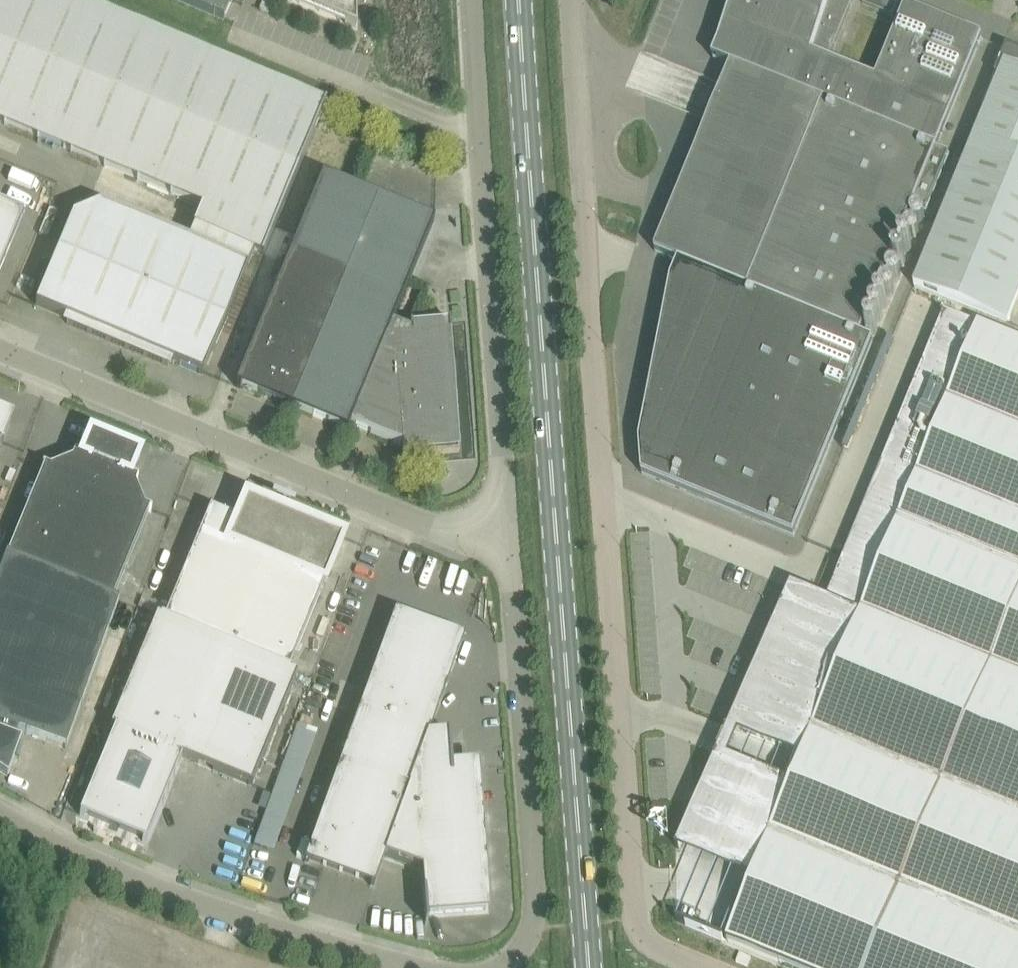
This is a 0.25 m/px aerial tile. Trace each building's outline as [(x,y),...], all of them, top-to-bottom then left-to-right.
[(36,306),(69,320),(67,324),(168,366),(170,362),(203,376),(255,251),(264,255),(325,110),(323,109),(322,110),(58,0),(0,0),(0,121),(204,206),(196,225),(189,243),(100,206),(73,217),(36,306)] [(224,20),(225,18),(232,1),(233,0),(177,0),(224,20)] [(337,20),(356,28),(356,11),(353,11),(353,0),(291,0),(337,20)] [(914,205),(927,210),(950,153),(937,148),(975,56),(983,38),(907,7),(877,80),(829,61),(854,0),(733,0),(719,45),(713,58),(732,66),(656,251),(674,259),(680,261),(670,285),(640,441),(642,473),(794,536),(874,340),(861,335),(914,205)] [(894,15),(898,3),(891,0),(864,0),(863,3),(894,15)] [(1008,325),(1017,300),(1017,52),(1007,48),(996,76),(1001,78),(915,287),(1008,325)] [(237,387),(241,389),(242,386),(345,428),(344,431),(348,433),(351,425),(402,446),(403,466),(405,466),(404,447),(425,445),(426,453),(423,453),(423,456),(460,453),(453,359),(451,359),(451,362),(443,363),(441,333),(413,336),(412,325),(410,325),(410,331),(393,324),(434,222),(430,220),(429,223),(326,181),(327,178),(323,176),(237,387)] [(24,214),(0,204),(0,272),(24,214)] [(728,941),(794,967),(1017,967),(1017,341),(945,311),(883,463),(917,477),(872,587),(849,578),(835,615),(798,600),(744,730),(804,755),(728,941)] [(1,443),(4,444),(4,443),(2,442),(10,423),(0,419),(0,447),(1,443)] [(45,468),(9,556),(8,556),(113,599),(150,511),(151,512),(152,510),(145,507),(136,485),(139,479),(131,476),(140,454),(92,435),(83,456),(75,453),(72,459),(51,469),(44,466),(43,467),(45,468)] [(162,618),(161,619),(292,674),(293,672),(289,670),(343,539),(247,499),(238,521),(211,510),(165,619),(162,618)] [(9,556),(7,555),(0,575),(0,772),(8,777),(21,742),(17,741),(20,732),(66,749),(120,602),(113,599),(8,556),(9,556)] [(447,735),(429,736),(465,638),(395,613),(305,863),(375,888),(386,857),(422,871),(424,893),(423,893),(426,926),(428,925),(428,915),(486,910),(475,769),(453,770),(450,734),(447,735)] [(115,731),(80,816),(147,843),(182,758),(185,759),(252,787),(298,676),(292,674),(161,619),(157,618),(112,729),(115,731)] [(282,853),(315,730),(294,725),(261,847),(282,853)]
